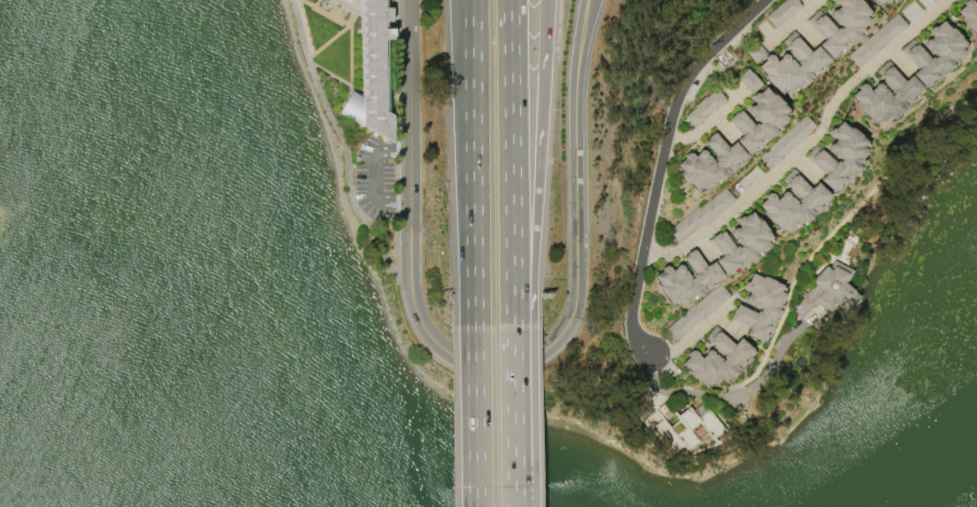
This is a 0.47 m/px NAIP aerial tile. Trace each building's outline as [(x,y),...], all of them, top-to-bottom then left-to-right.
[(360,16),(333,0),(385,0),(385,112),(392,116),(393,142),(338,113),(350,91),(361,96),(360,16)] [(776,29),(801,5),(796,0),(783,0),(765,17),(776,29)] [(833,2),(833,0),(860,0),(864,5),(864,6),(864,7),(868,12),(864,16),(866,20),(867,20),(866,21),(867,22),(860,28),(862,29),(857,34),(859,36),(852,42),(851,41),(849,43),(850,44),(842,51),(840,48),(829,58),(818,45),(823,40),(807,21),(819,10),(826,19),(828,17),(838,29),(842,26),(841,26),(840,27),(835,21),(836,20),(834,18),(833,19),(830,16),(831,12),(833,10),(837,10),(836,9),(839,7),(838,6),(837,5),(836,5),(833,2)] [(965,2),(968,0),(972,0),(975,3),(976,1),(976,37),(974,35),(975,34),(973,31),(972,32),(965,24),(965,23),(964,21),(965,20),(957,12),(965,5),(965,2)] [(859,68),(907,25),(896,13),(848,57),(859,68)] [(924,88),(912,74),(918,69),(901,50),(912,40),(920,49),(922,46),(930,55),(932,54),(924,46),(923,44),(924,41),(925,39),(930,36),(928,33),(928,29),(932,26),(935,27),(941,21),(948,29),(950,27),(964,43),(959,48),(963,52),(962,53),(963,54),(955,60),(954,59),(950,63),(952,66),(936,80),(935,78),(924,88)] [(816,46),(827,59),(817,68),(819,71),(811,78),(810,77),(808,79),(809,80),(803,85),(801,83),(796,88),(795,86),(788,92),(787,91),(786,92),(782,88),(777,92),(772,86),(771,87),(765,78),(763,76),(764,75),(758,67),(765,61),(765,58),(768,55),(772,55),(775,58),(774,59),(776,62),(780,58),(779,57),(781,56),(783,54),(786,55),(788,57),(787,58),(789,60),(791,59),(796,65),(795,66),(796,67),(799,65),(788,52),(789,51),(782,43),(794,32),(810,51),(816,46)] [(911,75),(922,88),(911,98),(914,100),(905,108),(904,107),(903,108),(904,109),(898,114),(895,112),(890,117),(889,115),(882,121),(882,120),(881,121),(877,117),(872,121),(867,115),(866,116),(859,108),(859,107),(858,105),(859,104),(852,96),(859,90),(859,86),(863,84),(866,84),(869,87),(868,88),(870,91),(874,85),(877,83),(881,84),(883,86),(882,87),(884,89),(885,88),(890,94),(889,95),(890,96),(893,94),(882,82),(884,81),(876,72),(889,61),(905,80),(911,75)] [(734,78),(749,94),(760,84),(745,68),(734,78)] [(745,154),(733,141),(739,136),(726,121),(728,119),(727,118),(733,113),(734,113),(738,110),(742,115),(743,113),(753,124),(753,123),(754,124),(757,123),(756,121),(755,122),(750,117),(751,116),(749,113),(748,114),(746,112),(746,108),(749,106),(752,106),(751,105),(753,103),(750,100),(751,96),(754,93),(757,93),(763,87),(771,95),(772,94),(774,96),(781,104),(786,110),(781,114),(785,118),(784,119),(785,120),(778,127),(777,125),(772,130),(774,132),(768,138),(767,137),(759,145),(757,143),(745,154)] [(680,116),(691,128),(723,100),(712,88),(680,116)] [(816,126),(805,115),(759,157),(770,169),(816,126)] [(832,192),(819,180),(824,175),(805,157),(816,145),(825,154),(827,149),(827,146),(827,144),(829,143),(833,143),(836,140),(834,138),(833,139),(829,135),(829,131),(832,128),(835,128),(841,122),(849,129),(851,127),(866,141),(862,147),(866,151),(859,158),(861,160),(857,165),(859,168),(843,185),(841,183),(832,192)] [(704,156),(705,155),(711,161),(711,158),(713,157),(700,143),(704,139),(703,138),(710,132),(711,133),(713,131),(726,146),(731,141),(743,155),(732,164),(734,166),(725,174),(725,173),(723,175),(724,175),(717,181),(715,179),(711,182),(712,184),(705,190),(704,189),(703,190),(699,185),(694,190),(689,184),(688,185),(681,177),(682,176),(681,175),(682,173),(674,165),(682,158),(682,155),(685,153),(689,153),(692,156),(695,153),(694,152),(697,150),(701,150),(703,152),(702,153),(704,156)] [(815,183),(827,195),(817,205),(820,207),(811,216),(810,214),(809,216),(810,217),(804,222),(801,220),(797,225),(795,223),(789,229),(788,229),(787,230),(783,225),(778,230),(772,225),(765,217),(766,216),(764,215),(765,214),(758,206),(765,199),(764,196),(767,193),(772,194),(774,196),(773,197),(774,199),(776,200),(780,195),(779,195),(782,192),(785,192),(788,194),(787,195),(790,198),(790,197),(795,202),(795,203),(796,204),(798,202),(787,191),(789,189),(781,181),(793,169),(806,183),(805,184),(809,189),(815,183)] [(678,244),(733,199),(723,186),(668,232),(678,244)] [(724,275),(714,260),(719,257),(709,241),(712,239),(711,237),(718,233),(719,234),(722,231),(725,236),(728,234),(737,248),(740,246),(739,245),(738,245),(733,239),(735,238),(733,235),(732,236),(730,233),(731,230),(734,228),(737,229),(737,228),(739,226),(736,223),(737,218),(741,216),(744,217),(751,212),(757,221),(759,220),(761,222),(767,231),(766,231),(770,238),(765,241),(768,246),(767,246),(767,248),(759,253),(758,252),(754,255),(756,258),(749,262),(748,262),(745,264),(737,270),(735,267),(724,275)] [(678,264),(681,265),(683,268),(682,269),(683,271),(685,271),(689,277),(687,278),(689,279),(691,278),(690,276),(692,274),(682,258),(686,255),(685,254),(692,249),(693,250),(695,249),(706,265),(712,261),(721,275),(709,284),(710,286),(703,291),(702,290),(699,293),(700,294),(693,298),(691,296),(686,299),(687,300),(679,305),(678,305),(677,305),(674,300),(668,304),(665,298),(664,298),(658,288),(657,287),(659,286),(653,276),(660,272),(661,268),(665,266),(668,267),(671,270),(675,268),(674,266),(678,264)] [(803,318),(795,311),(797,310),(792,305),(796,301),(795,299),(803,290),(807,294),(816,285),(812,281),(827,266),(829,268),(834,261),(852,271),(846,284),(859,297),(857,298),(859,300),(848,312),(846,310),(844,312),(836,303),(831,312),(816,304),(803,318)] [(762,342),(746,334),(749,328),(731,320),(733,316),(732,316),(735,308),(737,308),(738,305),(756,313),(757,311),(759,312),(761,309),(760,308),(759,309),(752,306),(752,304),(750,303),(750,305),(746,303),(745,300),(747,296),(750,295),(749,295),(750,292),(746,290),(744,286),(746,282),(750,282),(753,273),(763,278),(764,276),(767,278),(767,277),(776,281),(776,282),(783,285),(780,291),(785,294),(785,295),(786,296),(782,304),(781,303),(778,309),(780,310),(777,318),(775,318),(774,321),(775,322),(771,330),(768,329),(762,342)] [(665,331),(675,342),(729,295),(719,283),(665,331)] [(740,338),(753,350),(743,360),(746,363),(738,372),(737,370),(736,371),(737,372),(731,379),(729,377),(724,381),(721,378),(715,385),(714,385),(713,386),(709,382),(704,386),(699,381),(698,382),(691,374),(689,372),(690,371),(682,364),(689,357),(688,353),(691,351),(695,350),(699,354),(698,354),(702,358),(706,354),(705,353),(707,350),(711,350),(714,353),(713,353),(715,355),(716,354),(722,359),(721,360),(722,361),(724,359),(704,340),(717,326),(730,339),(729,340),(734,345),(740,338)] [(675,451),(682,444),(689,451),(701,438),(700,436),(708,427),(718,435),(725,427),(700,405),(694,412),(687,406),(677,418),(685,425),(678,433),(654,412),(653,413),(641,402),(631,413),(675,451)]
